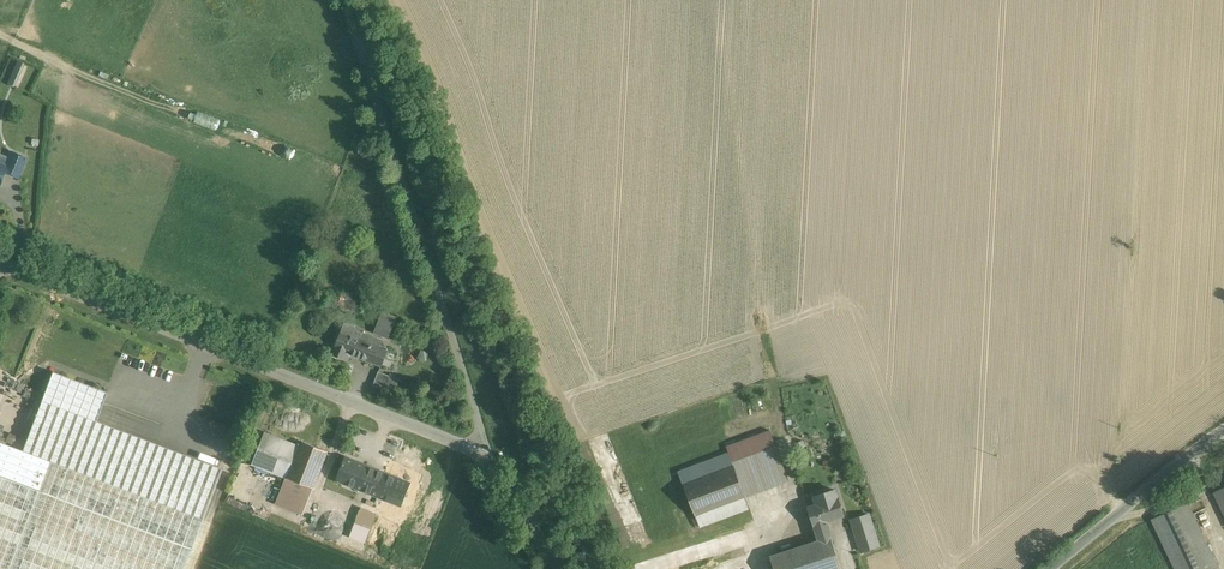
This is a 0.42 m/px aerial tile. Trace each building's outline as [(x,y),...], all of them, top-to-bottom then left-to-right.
[(17,61),(7,83),(14,86),(24,64),(17,61)] [(152,106),(157,96),(131,83),(126,92),(152,106)] [(371,142),(358,144),(360,154),(373,152),(371,142)] [(12,152),(6,167),(4,172),(17,178),(25,158),(12,152)] [(341,294),(339,300),(346,303),(349,297),(341,294)] [(354,306),(346,303),(344,309),(352,312),(354,306)] [(382,312),(375,309),(371,319),(378,322),(382,312)] [(397,317),(382,312),(378,322),(374,333),(388,338),(397,317)] [(382,341),(355,331),(356,328),(345,324),(336,348),(334,355),(343,359),(344,358),(347,360),(349,354),(381,366),(387,350),(380,347),(382,341)] [(427,352),(421,350),(417,358),(425,362),(429,357),(427,352)] [(400,379),(379,371),(373,385),(386,390),(394,394),(400,379)] [(386,390),(373,385),(369,395),(382,400),(386,390)] [(221,469),(41,400),(22,450),(0,442),(0,568),(183,568),(221,469)] [(770,430),(726,446),(730,455),(733,463),(776,447),(770,430)] [(301,447),(264,433),(252,464),(286,477),(288,478),(301,447)] [(303,441),(301,447),(288,478),(313,488),(328,451),(303,441)] [(776,447),(733,463),(745,496),(745,497),(789,481),(776,447)] [(730,455),(680,473),(696,515),(745,496),(733,463),(730,455)] [(387,474),(345,458),(337,480),(375,495),(378,496),(387,475),(386,475),(387,474)] [(410,484),(387,475),(378,496),(401,505),(410,484)] [(288,478),(286,477),(277,499),(304,510),(313,488),(288,478)] [(1214,492),(1223,514),(1223,487),(1214,492)] [(835,490),(814,497),(816,504),(808,507),(814,525),(815,525),(820,540),(831,537),(826,521),(844,516),(835,490)] [(745,496),(696,515),(695,515),(700,527),(750,509),(745,497),(745,496)] [(1154,520),(1176,568),(1216,568),(1219,568),(1189,504),(1154,520)] [(871,521),(853,527),(861,551),(879,546),(871,521)] [(770,557),(774,568),(841,568),(831,537),(820,540),(770,557)]
